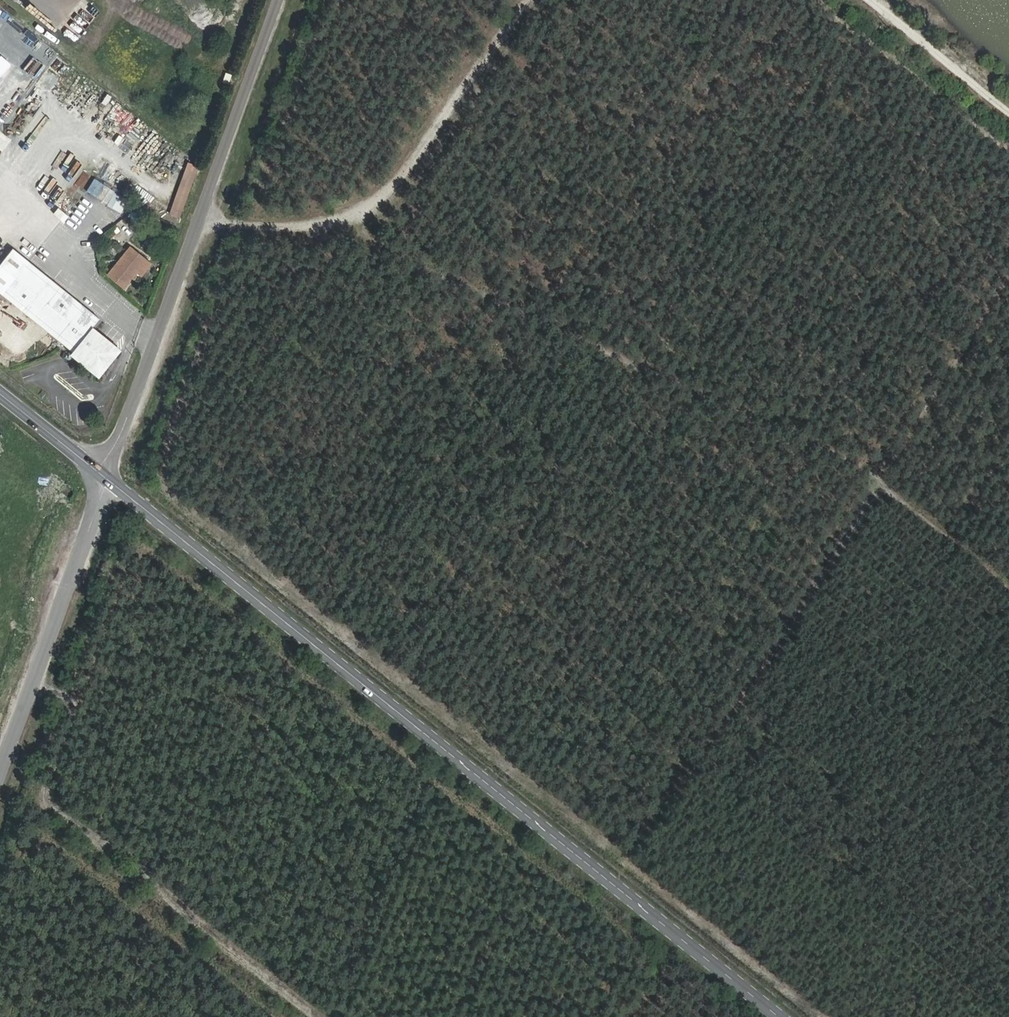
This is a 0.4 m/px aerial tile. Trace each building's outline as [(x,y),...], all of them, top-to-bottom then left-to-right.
[(188,162),(171,213),(182,217),(199,166),(188,162)] [(141,252),(127,240),(104,270),(118,281),(130,265),(141,252)] [(6,242),(0,249),(0,293),(91,368),(108,345),(84,324),(92,312),(6,242)] [(137,269),(147,256),(141,252),(130,265),(137,269)]
